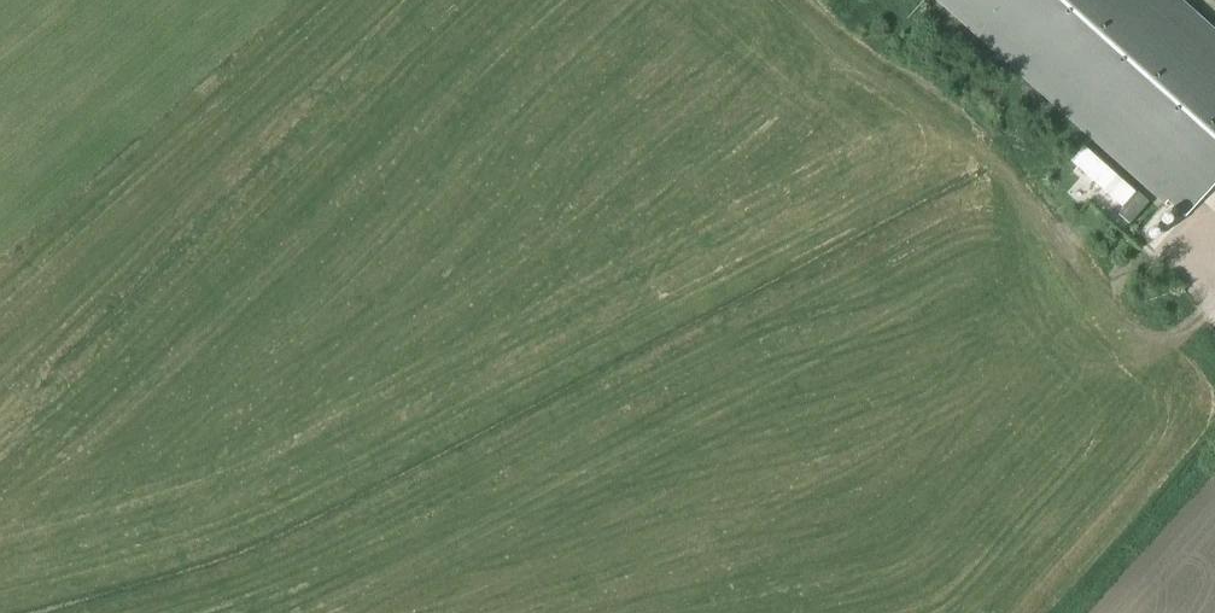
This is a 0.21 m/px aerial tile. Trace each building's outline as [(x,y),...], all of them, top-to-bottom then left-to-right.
[(1184,217),(1214,182),(1214,37),(1173,0),(942,0),(1184,217)]
